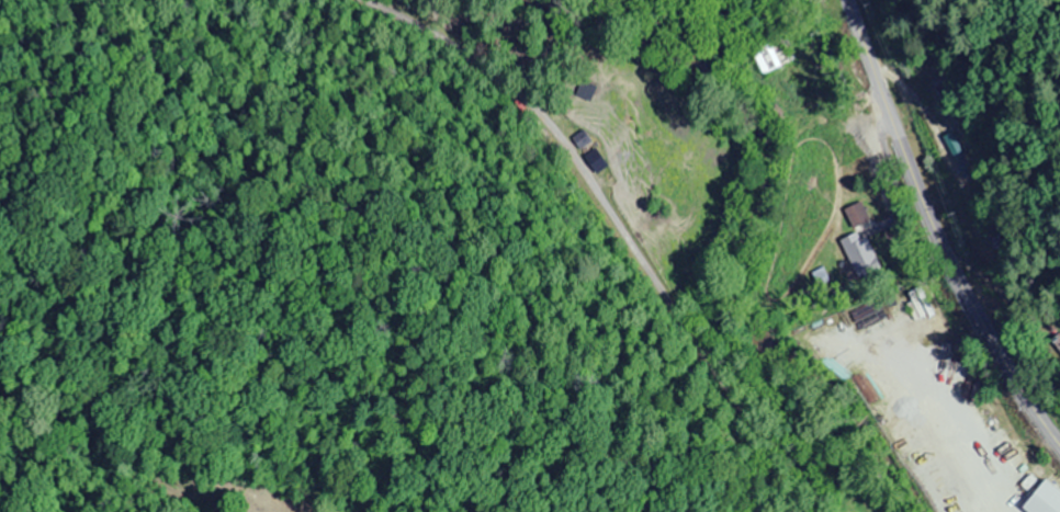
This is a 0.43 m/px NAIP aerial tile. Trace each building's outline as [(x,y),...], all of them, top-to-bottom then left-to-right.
[(780,66),(768,38),(749,46),(761,74),(780,66)] [(588,99),(594,86),(583,80),(577,93),(588,99)] [(968,162),(951,131),(940,137),(958,168),(968,162)] [(851,227),(869,218),(860,200),(842,208),(851,227)] [(858,277),(875,267),(856,231),(839,240),(858,277)] [(664,257),(671,268),(680,263),(673,252),(664,257)] [(1059,354),(1059,335),(1058,332),(1049,339),(1059,354)] [(1042,478),(1018,508),(1024,511),(1059,511),(1059,492),(1042,478)]
